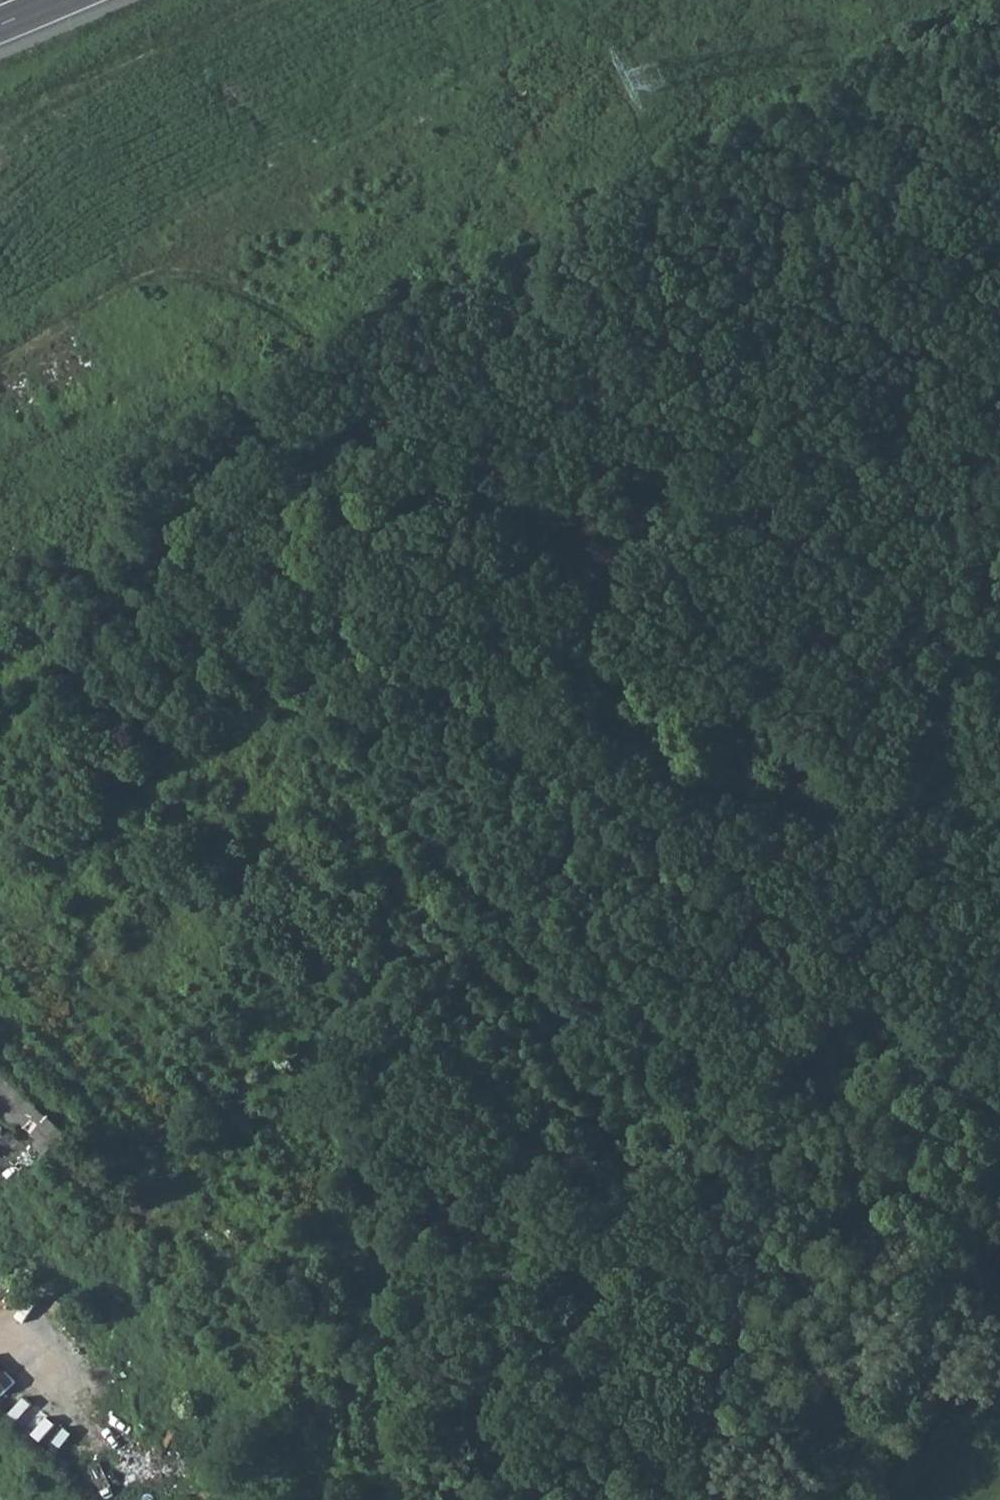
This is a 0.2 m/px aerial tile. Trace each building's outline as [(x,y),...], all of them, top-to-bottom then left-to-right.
[(43,1155),(66,1131),(0,1072),(0,1116),(43,1155)]
